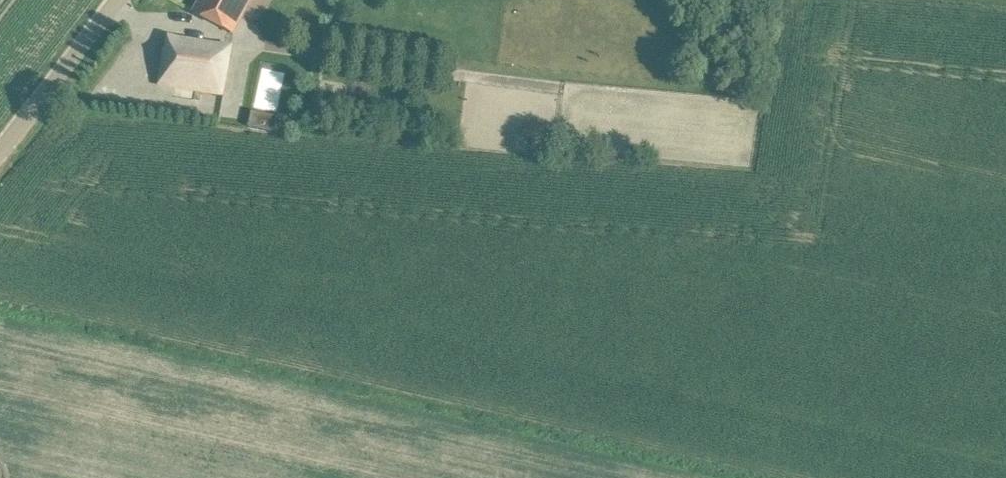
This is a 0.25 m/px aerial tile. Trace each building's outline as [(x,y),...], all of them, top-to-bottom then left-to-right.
[(252,0),(199,0),(193,12),(234,34),(252,0)] [(222,96),(231,48),(170,36),(169,36),(167,50),(165,49),(159,84),(178,88),(222,96)] [(317,81),(314,102),(324,103),(327,82),(317,81)]
